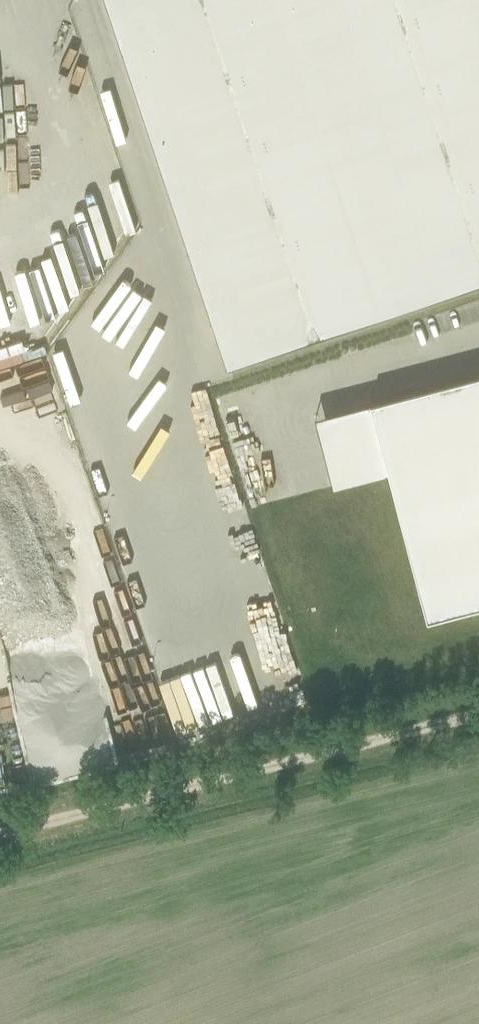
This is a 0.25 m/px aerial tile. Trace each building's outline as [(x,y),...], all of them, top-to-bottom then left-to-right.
[(227,361),(478,277),(478,0),(107,0),(227,361)] [(370,402),(427,617),(478,603),(478,373),(370,402)]
